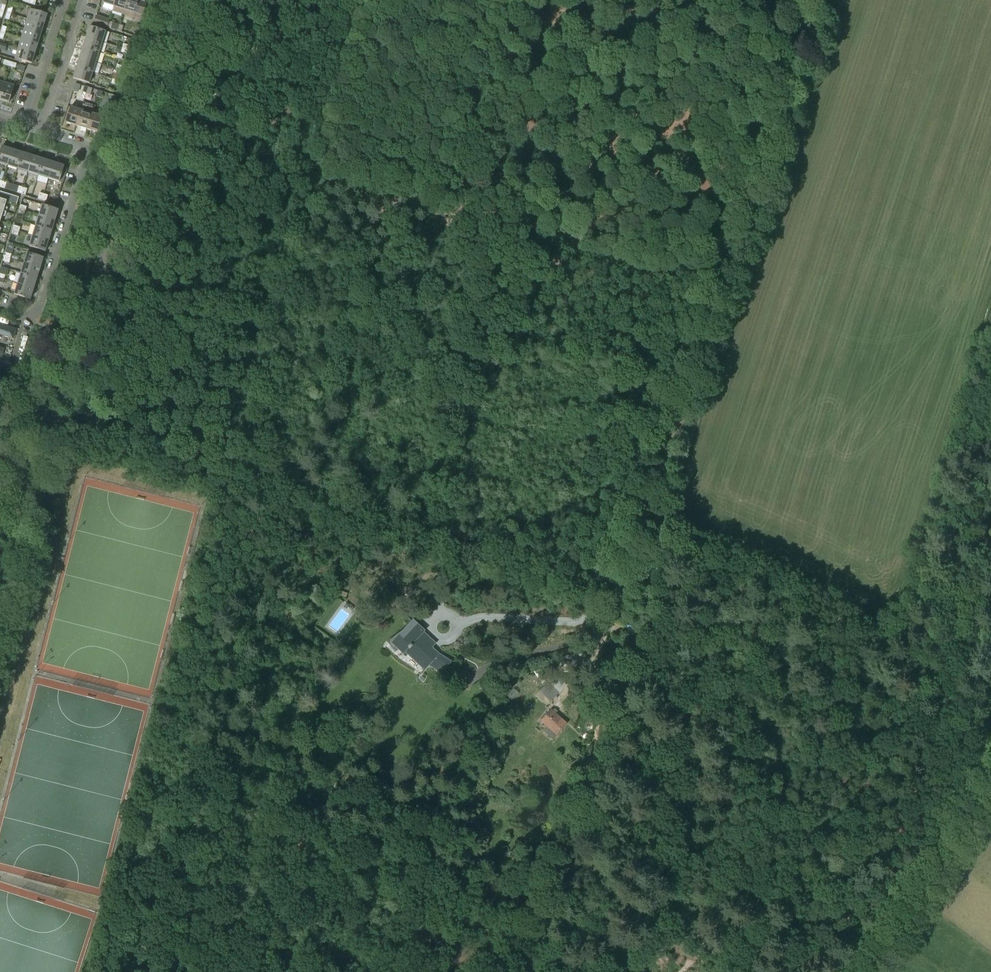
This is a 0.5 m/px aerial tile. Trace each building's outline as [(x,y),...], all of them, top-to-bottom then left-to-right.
[(127,0),(115,0),(114,6),(112,11),(123,14),(127,0)] [(146,6),(147,2),(140,0),(127,0),(123,14),(142,20),(146,6)] [(44,24),(47,14),(30,9),(27,19),(44,24)] [(107,27),(109,21),(109,19),(96,15),(94,23),(107,27)] [(41,34),(44,24),(27,19),(24,29),(41,34)] [(102,42),(105,31),(89,26),(86,37),(102,42)] [(38,44),(41,34),(24,29),(21,38),(38,44)] [(99,52),(102,42),(86,37),(83,47),(99,52)] [(35,53),(38,44),(21,38),(18,48),(35,53)] [(96,62),(99,52),(83,47),(80,57),(96,62)] [(32,63),(35,53),(18,48),(15,58),(32,63)] [(92,72),(96,62),(80,57),(76,67),(92,72)] [(89,83),(92,72),(76,67),(73,78),(89,83)] [(112,79),(118,81),(122,70),(116,68),(112,79)] [(14,85),(4,82),(0,95),(0,99),(9,102),(14,85)] [(115,102),(117,96),(110,94),(108,100),(115,102)] [(87,128),(92,113),(91,113),(94,105),(83,102),(81,110),(77,125),(87,128)] [(77,125),(81,110),(70,107),(66,122),(77,125)] [(97,132),(102,116),(92,113),(87,128),(97,132)] [(13,149),(2,146),(0,152),(0,163),(8,165),(13,149)] [(18,168),(23,153),(13,149),(8,165),(18,168)] [(28,172),(33,156),(23,153),(18,168),(28,172)] [(38,175),(43,159),(33,156),(28,172),(38,175)] [(49,178),(54,162),(43,159),(38,175),(49,178)] [(59,181),(64,166),(54,162),(49,178),(59,181)] [(11,190),(13,184),(3,181),(1,187),(11,190)] [(21,193),(23,187),(13,184),(11,190),(21,193)] [(18,197),(0,191),(0,209),(3,211),(6,202),(16,205),(18,197)] [(55,220),(58,209),(42,204),(39,215),(55,220)] [(52,230),(55,220),(39,215),(36,225),(52,230)] [(48,240),(52,230),(36,225),(32,235),(48,240)] [(45,251),(48,240),(32,235),(29,246),(45,251)] [(40,268),(43,257),(27,252),(24,263),(40,268)] [(37,278),(40,268),(24,263),(21,273),(37,278)] [(33,288),(37,278),(21,273),(18,283),(33,288)] [(30,299),(33,288),(18,283),(14,294),(30,299)] [(13,338),(16,328),(0,323),(0,334),(13,338)] [(346,597),(347,593),(336,589),(335,593),(346,597)] [(426,643),(420,636),(425,631),(414,621),(394,642),(423,670),(428,665),(443,674),(450,661),(439,655),(432,648),(434,646),(428,641),(426,643)] [(553,702),(560,695),(550,685),(543,692),(553,702)] [(552,739),(556,735),(566,724),(551,710),(542,721),(548,726),(543,731),(552,739)] [(133,967),(120,963),(117,971),(132,971),(133,967)]
